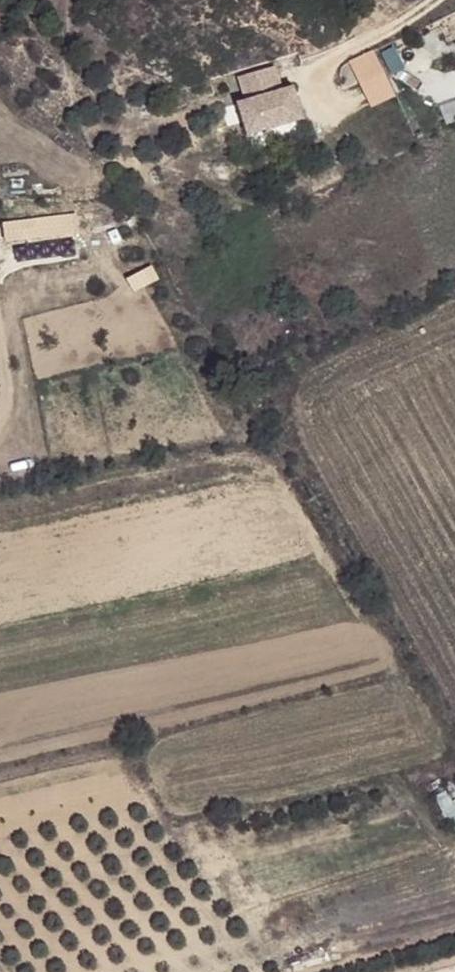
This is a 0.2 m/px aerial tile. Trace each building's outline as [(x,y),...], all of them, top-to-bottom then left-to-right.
[(396,96),(375,50),(351,60),(372,107),(396,96)] [(246,135),(301,119),(295,97),(280,102),(277,91),(282,90),(275,65),(239,75),(246,100),(237,103),(246,135)] [(280,102),(295,97),(292,87),(282,90),(277,91),(280,102)]
